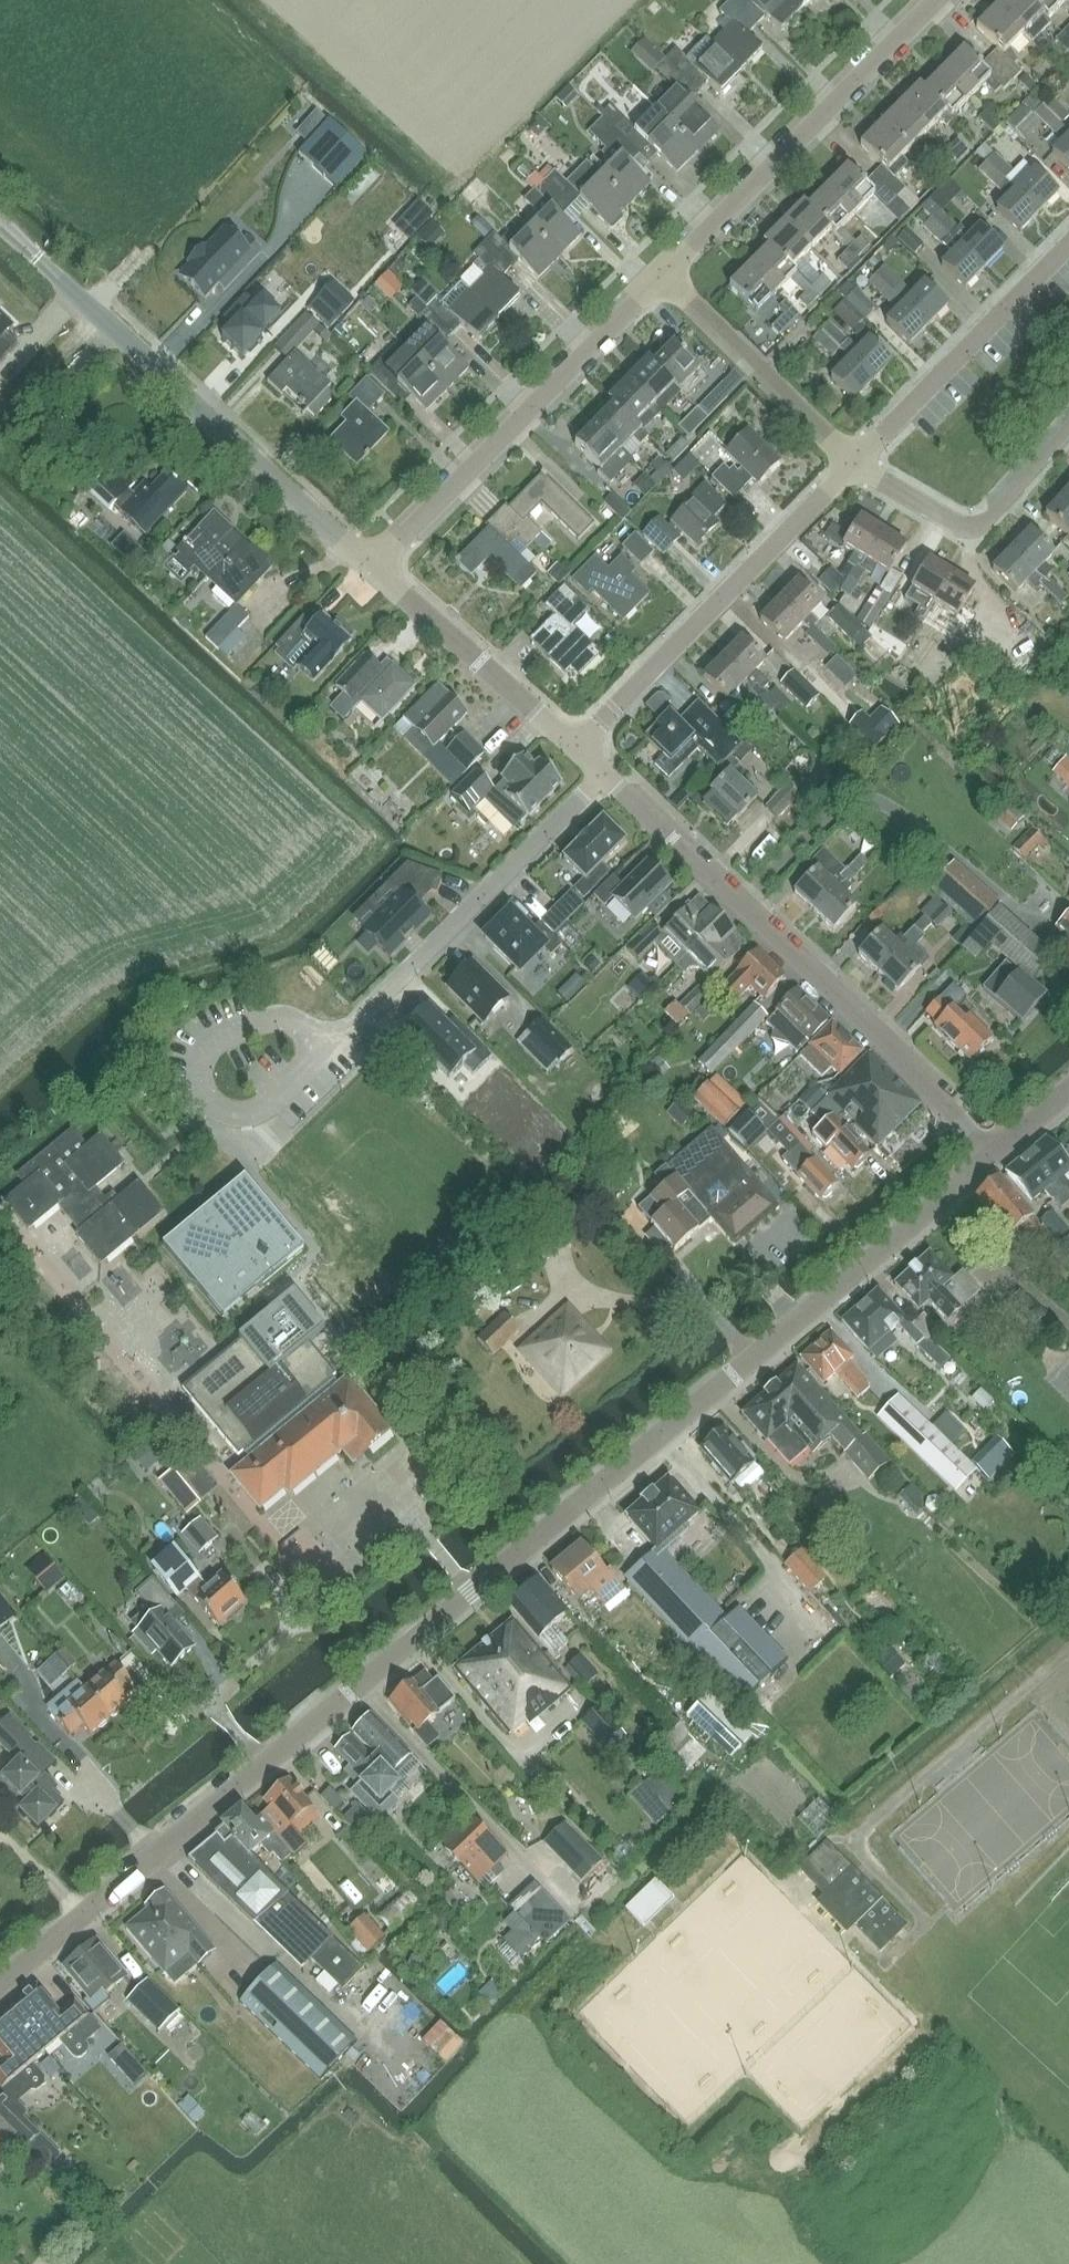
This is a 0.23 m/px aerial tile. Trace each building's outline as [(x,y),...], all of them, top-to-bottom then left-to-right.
[(803,12),(790,0),(731,0),(730,1),(756,26),(765,17),(781,33),(803,12)] [(803,12),(814,0),(790,0),(803,12)] [(1029,0),(1002,0),(996,7),(1024,35),(1033,43),(1053,23),(1048,18),(1029,0)] [(1066,0),(1029,0),(1048,18),(1066,0)] [(747,36),(756,26),(730,1),(721,11),(727,17),(720,25),(725,30),(712,43),(742,73),(763,52),(747,36)] [(1010,48),(1024,35),(996,7),(976,27),(998,49),(989,57),(1013,81),(1022,72),(1015,64),(1019,61),(1010,48)] [(1055,40),(1068,54),(1068,41),(1062,33),(1055,40)] [(675,48),(665,58),(692,84),(698,90),(707,81),(720,95),(742,73),(712,43),(698,58),(689,48),(682,55),(675,48)] [(1013,81),(989,57),(980,66),(963,50),(944,70),(971,97),(984,84),(995,94),(1002,87),(1004,89),(1013,81)] [(682,95),(692,84),(665,58),(655,68),(677,90),(682,95)] [(951,117),(971,97),(944,70),(924,90),(951,117)] [(1029,92),(1035,86),(1025,76),(1019,82),(1029,92)] [(698,90),(692,84),(682,95),(677,90),(656,110),(698,152),(719,131),(689,102),(699,91),(698,90)] [(951,117),(924,90),(918,85),(899,105),(927,132),(940,120),(947,126),(954,120),(951,117)] [(1022,104),(1052,133),(1062,143),(1054,151),(1052,153),(1068,170),(1068,131),(1062,124),(1043,105),(1042,106),(1031,95),(1022,104)] [(1062,124),(1068,117),(1068,116),(1050,98),(1043,105),(1062,124)] [(636,130),(625,119),(611,105),(604,111),(599,107),(597,110),(604,117),(649,164),(658,154),(678,173),(698,152),(656,110),(636,130)] [(908,152),(927,132),(899,105),(880,125),(908,152)] [(1024,142),(1041,126),(1024,107),(1006,123),(1024,142)] [(985,111),(978,118),(994,133),(1001,126),(985,111)] [(587,162),(630,206),(651,184),(630,164),(640,155),(604,117),(588,133),(605,151),(603,153),(614,163),(601,176),(587,162)] [(327,121),(298,153),(337,189),(366,157),(327,121)] [(903,157),(908,152),(880,125),(860,144),(882,166),(873,175),(897,199),(906,190),(895,179),(910,165),(903,157)] [(945,150),(954,159),(966,147),(957,138),(945,150)] [(944,170),(954,159),(945,150),(935,161),(944,170)] [(995,152),(986,161),(1016,190),(1040,214),(1058,194),(1035,171),(1025,182),(1014,171),(995,152)] [(1021,233),(1040,214),(986,161),(978,170),(1008,199),(997,209),(1021,233)] [(609,227),(630,206),(586,162),(566,182),(554,170),(554,171),(548,165),(538,175),(544,181),(570,207),(579,198),(609,227)] [(897,199),(873,175),(864,184),(848,168),(828,188),(855,215),(875,195),(888,208),(897,199)] [(570,207),(544,181),(534,191),(523,201),(541,218),(530,229),(560,258),(581,236),(561,217),(570,207)] [(842,229),(855,215),(828,188),(808,208),(830,231),(835,235),(849,249),(857,258),(857,257),(870,245),(862,236),(856,242),(842,229)] [(920,204),(906,190),(897,199),(911,213),(920,204)] [(931,217),(940,209),(931,200),(922,209),(931,218),(931,217)] [(418,202),(395,227),(410,240),(433,216),(418,202)] [(830,231),(808,208),(803,203),(783,223),(811,250),(830,231)] [(979,227),(969,238),(940,209),(931,217),(985,269),(1003,250),(979,227)] [(931,218),(924,211),(916,219),(923,226),(952,255),(942,265),(966,288),(985,269),(931,217),(931,218)] [(486,241),(494,232),(482,220),(473,229),(486,241)] [(791,270),(811,250),(783,223),(764,242),(769,247),(791,270)] [(539,279),(560,258),(530,229),(516,242),(508,234),(502,240),(494,232),(486,241),(484,242),(510,269),(519,259),(539,279)] [(897,240),(914,255),(924,244),(907,229),(897,240)] [(193,267),(183,278),(206,299),(218,286),(225,292),(261,253),(247,239),(240,246),(236,242),(228,250),(218,241),(207,252),(204,249),(203,250),(204,251),(192,264),(191,263),(190,264),(193,267)] [(480,259),(460,281),(462,283),(469,290),(499,319),(520,297),(501,278),(510,269),(484,242),(474,253),(480,259)] [(797,274),(791,270),(769,247),(749,267),(777,295),(791,280),(805,293),(798,299),(808,310),(820,298),(810,287),(797,274)] [(862,262),(857,257),(857,258),(849,249),(837,261),(851,272),(862,262)] [(874,256),(868,263),(874,269),(880,263),(874,256)] [(388,273),(396,280),(406,270),(398,262),(388,273)] [(924,283),(913,294),(884,266),(876,274),(929,326),(948,307),(924,283)] [(757,314),(777,295),(749,267),(730,287),(757,314)] [(388,273),(376,286),(391,301),(404,287),(396,280),(388,273)] [(911,345),(929,326),(876,274),(868,282),(897,311),(887,321),(911,345)] [(810,287),(820,298),(832,285),(822,275),(810,287)] [(332,282),(317,299),(337,319),(353,302),(332,282)] [(874,308),(856,290),(848,282),(837,293),(847,303),(864,319),(874,308)] [(437,298),(427,309),(452,334),(461,325),(477,341),(499,319),(469,290),(462,283),(442,304),(437,298)] [(232,327),(222,338),(242,358),(262,337),(261,336),(281,315),(263,298),(255,306),(245,297),(224,319),(232,327)] [(780,337),(801,316),(786,301),(778,309),(784,314),(771,328),(780,337)] [(864,319),(847,303),(836,314),(853,330),(864,319)] [(443,344),(452,334),(427,309),(416,319),(426,328),(406,348),(399,342),(448,390),(469,369),(443,344)] [(331,385),(296,352),(315,332),(328,345),(333,339),(306,314),(274,348),(288,360),(268,381),(283,395),(287,391),(316,418),(336,398),(327,389),(331,385)] [(18,344),(6,334),(12,327),(0,316),(0,363),(18,344)] [(869,339),(858,350),(830,322),(822,330),(840,348),(850,358),(873,382),(892,363),(869,339)] [(704,342),(691,329),(682,338),(695,350),(704,342)] [(840,348),(822,330),(813,339),(831,357),(840,348)] [(787,333),(772,348),(780,356),(795,341),(787,333)] [(427,412),(448,390),(399,342),(379,363),(370,372),(396,398),(404,389),(427,412)] [(674,344),(653,365),(674,385),(674,386),(680,392),(681,393),(687,399),(698,389),(690,381),(700,371),(674,344)] [(854,401),(873,382),(850,358),(831,377),(854,401)] [(647,359),(628,379),(662,412),(669,404),(662,397),(674,386),(674,385),(653,365),(647,359)] [(388,432),(381,425),(367,412),(383,395),(366,379),(349,396),(356,403),(344,416),(349,422),(331,441),(356,466),(388,432)] [(655,419),(662,412),(628,379),(609,398),(615,404),(635,424),(648,412),(655,419)] [(707,418),(727,397),(718,387),(698,408),(707,418)] [(649,438),(635,424),(615,404),(595,424),(630,459),(649,438)] [(721,415),(727,421),(735,414),(729,407),(721,415)] [(698,408),(678,428),(688,437),(692,433),(707,418),(698,408)] [(622,467),(630,459),(595,424),(575,444),(601,469),(597,473),(610,485),(625,470),(622,467)] [(758,484),(779,461),(748,431),(727,453),(742,468),(738,472),(733,468),(730,471),(724,466),(712,478),(734,499),(753,479),(758,484)] [(666,455),(673,462),(689,446),(681,439),(666,455)] [(657,485),(672,470),(658,457),(650,466),(656,472),(650,478),(657,485)] [(108,459),(80,488),(107,513),(116,504),(121,508),(119,510),(132,522),(144,534),(155,522),(188,488),(169,470),(151,488),(145,482),(133,495),(128,491),(135,484),(108,459)] [(579,541),(594,525),(542,475),(509,509),(505,505),(495,515),(527,548),(534,542),(544,552),(553,543),(527,519),(542,505),(579,541)] [(713,519),(722,510),(727,504),(704,483),(689,498),(693,501),(671,523),(668,526),(659,517),(643,533),(663,553),(683,534),(695,547),(718,524),(713,519)] [(623,522),(631,513),(612,494),(604,503),(623,522)] [(1064,494),(1046,514),(1068,535),(1068,499),(1064,494)] [(174,557),(171,560),(190,577),(193,575),(191,572),(195,568),(206,578),(241,539),(232,531),(233,529),(214,511),(177,550),(180,553),(175,558),(174,557)] [(519,556),(527,548),(495,515),(484,527),(487,530),(455,563),(470,577),(489,558),(521,590),(537,574),(529,566),(519,556)] [(640,518),(633,525),(640,532),(647,524),(640,518)] [(832,525),(825,536),(843,547),(854,553),(847,564),(839,577),(845,582),(847,578),(858,584),(866,571),(861,568),(883,532),(861,518),(850,536),(832,525)] [(1046,564),(1055,554),(1030,531),(1012,550),(1044,582),(1047,578),(1053,571),(1046,564)] [(875,567),(887,574),(905,546),(883,532),(861,568),(866,571),(870,574),(875,567)] [(640,566),(653,553),(635,535),(622,548),(640,566)] [(235,605),(272,567),(251,547),(250,548),(241,539),(206,578),(217,588),(212,594),(230,611),(235,605)] [(169,541),(155,556),(161,562),(175,547),(169,541)] [(1058,588),(1047,578),(1044,582),(1012,550),(994,569),(1018,593),(1027,583),(1036,591),(1040,587),(1050,597),(1058,588)] [(621,558),(609,571),(595,557),(571,581),(588,597),(593,591),(623,620),(648,594),(630,576),(634,571),(621,558)] [(911,589),(905,599),(919,608),(914,616),(922,621),(929,610),(930,609),(933,603),(951,574),(929,560),(911,589)] [(569,577),(556,565),(546,574),(559,587),(569,577)] [(833,570),(819,585),(831,596),(845,582),(839,577),(833,570)] [(930,609),(929,610),(934,613),(940,617),(945,610),(955,616),(973,587),(951,574),(933,603),(930,609)] [(850,597),(858,584),(847,578),(845,582),(840,590),(845,594),(850,597)] [(812,615),(822,604),(797,581),(779,600),(804,624),(811,631),(815,627),(820,622),(812,615)] [(595,648),(572,626),(587,610),(564,588),(546,606),(556,615),(531,641),(542,651),(546,648),(571,673),(595,648)] [(1060,606),(1064,602),(1068,598),(1058,588),(1050,597),(1060,606)] [(785,643),(804,624),(779,600),(761,619),(785,643)] [(827,617),(860,649),(872,638),(853,619),(841,607),(839,605),(827,617)] [(236,606),(206,637),(219,650),(237,630),(248,618),(236,606)] [(865,607),(856,620),(870,630),(879,616),(865,607)] [(302,617),(275,646),(278,649),(284,649),(284,658),(292,665),(296,665),(313,681),(351,641),(349,639),(353,635),(336,618),(332,622),(323,614),(312,626),(302,617)] [(811,631),(807,636),(812,642),(817,646),(825,637),(815,627),(811,631)] [(614,633),(605,642),(610,647),(619,637),(614,633)] [(827,656),(832,651),(836,647),(825,637),(817,646),(827,656)] [(756,671),(766,662),(742,638),(723,657),(754,688),(758,683),(765,690),(770,685),(756,671)] [(968,645),(962,655),(977,664),(983,653),(968,645)] [(383,719),(413,687),(385,660),(378,667),(365,654),(335,686),(342,693),(332,704),(322,694),(304,713),(316,721),(329,708),(343,721),(363,700),(383,719)] [(769,693),(765,690),(758,683),(754,688),(723,657),(704,676),(728,701),(740,689),(746,695),(749,692),(760,702),(769,693)] [(819,696),(794,671),(779,684),(806,709),(819,696)] [(436,686),(393,728),(421,757),(438,740),(465,713),(445,694),(444,695),(436,686)] [(771,713),(775,709),(780,714),(792,702),(776,686),(769,693),(760,702),(771,713)] [(656,697),(645,707),(655,717),(670,702),(664,696),(662,695),(661,695),(658,695),(657,696),(656,697)] [(718,769),(730,757),(742,745),(701,704),(682,724),(669,711),(644,737),(663,755),(654,764),(669,779),(698,750),(718,769)] [(862,713),(850,725),(874,749),(899,724),(882,708),(870,720),(862,713)] [(734,709),(725,717),(741,733),(749,724),(734,709)] [(463,734),(446,751),(464,770),(482,753),(463,734)] [(475,771),(450,796),(468,813),(482,799),(498,816),(506,808),(520,822),(525,817),(526,818),(560,784),(539,762),(533,767),(522,756),(500,778),(504,782),(494,791),(475,771)] [(726,829),(757,798),(731,772),(738,765),(730,757),(718,769),(725,777),(710,792),(713,794),(701,806),(726,829)] [(1065,758),(1052,774),(1068,788),(1068,762),(1065,758)] [(834,771),(826,780),(835,788),(843,779),(834,771)] [(788,784),(766,807),(777,818),(799,795),(788,784)] [(698,791),(690,799),(697,807),(705,798),(698,791)] [(817,794),(808,803),(814,809),(824,800),(817,794)] [(573,890),(582,899),(607,874),(600,866),(623,842),(601,820),(562,859),(583,880),(573,890)] [(1049,843),(1035,830),(1031,825),(1012,844),(1026,858),(1039,845),(1043,848),(1049,843)] [(1010,896),(1028,870),(991,844),(973,870),(1010,896)] [(851,865),(859,873),(868,863),(864,858),(861,855),(851,865)] [(627,860),(612,874),(619,882),(634,868),(627,860)] [(621,886),(612,876),(592,896),(603,907),(611,898),(633,921),(669,885),(646,863),(621,886)] [(365,931),(364,933),(389,958),(428,918),(415,905),(429,892),(436,894),(442,876),(407,864),(389,882),(367,905),(379,917),(365,931)] [(859,873),(851,865),(839,878),(842,881),(843,882),(838,887),(837,886),(813,910),(833,930),(857,905),(846,894),(852,888),(848,884),(859,873)] [(837,886),(827,876),(818,866),(794,891),(813,910),(837,886)] [(999,910),(951,866),(929,891),(977,935),(999,910)] [(681,914),(663,932),(686,956),(722,920),(699,897),(691,905),(688,902),(679,912),(681,914)] [(533,922),(541,914),(526,898),(518,906),(533,922)] [(883,904),(867,920),(874,928),(884,917),(882,915),(888,908),(883,904)] [(944,906),(929,921),(933,925),(937,928),(952,913),(944,906)] [(569,918),(560,909),(545,925),(554,934),(569,918)] [(1034,978),(1052,958),(999,910),(977,935),(966,946),(980,959),(994,941),(1034,978)] [(488,935),(485,938),(519,972),(543,948),(551,956),(561,946),(539,924),(530,933),(510,913),(498,925),(495,922),(484,932),(488,935)] [(925,916),(914,927),(923,936),(933,925),(929,921),(925,916)] [(1057,930),(1046,941),(1055,949),(1053,950),(1068,966),(1068,917),(1057,930)] [(722,920),(686,956),(675,967),(684,975),(691,968),(698,969),(709,979),(734,955),(745,944),(722,920)] [(639,960),(659,940),(663,936),(653,926),(629,950),(639,960)] [(908,942),(878,973),(898,993),(921,967),(927,961),(918,951),(912,946),(923,936),(914,927),(904,938),(908,942)] [(951,927),(925,951),(937,963),(962,940),(951,927)] [(858,953),(878,973),(908,942),(904,938),(900,933),(893,940),(882,929),(858,953)] [(762,998),(784,977),(758,952),(729,981),(722,988),(735,1002),(742,994),(750,986),(762,998)] [(620,974),(623,957),(608,954),(604,971),(620,974)] [(600,968),(592,960),(584,968),(592,976),(600,968)] [(473,963),(448,988),(483,1024),(509,999),(473,963)] [(1044,998),(1019,975),(1005,963),(983,987),(1022,1022),(1044,998)] [(586,986),(577,976),(558,995),(567,1004),(586,986)] [(642,976),(628,990),(639,1001),(653,987),(642,976)] [(703,983),(679,1006),(690,1017),(714,994),(703,983)] [(950,1010),(964,995),(952,984),(938,999),(950,1010)] [(827,1020),(797,990),(777,1010),(778,1012),(765,1024),(773,1031),(771,1041),(788,1044),(800,1033),(807,1040),(827,1020)] [(661,1006),(671,1020),(682,1013),(672,998),(661,1006)] [(711,1075),(765,1019),(752,1006),(698,1062),(711,1075)] [(445,1024),(429,1008),(403,1033),(447,1076),(462,1060),(472,1070),(488,1055),(451,1018),(445,1024)] [(970,1062),(991,1041),(969,1019),(962,1026),(950,1014),(936,1029),(970,1062)] [(571,1049),(541,1019),(527,1034),(557,1064),(571,1049)] [(831,1067),(838,1075),(861,1052),(831,1023),(800,1054),(822,1076),(831,1067)] [(876,1148),(920,1104),(869,1054),(828,1096),(847,1116),(856,1124),(854,1126),(876,1148)] [(658,1082),(670,1071),(657,1057),(645,1068),(658,1082)] [(694,1100),(724,1129),(747,1104),(717,1075),(694,1100)] [(840,1124),(847,1116),(828,1096),(810,1113),(822,1125),(812,1136),(826,1150),(829,1147),(852,1170),(869,1153),(840,1124)] [(679,1102),(667,1114),(681,1127),(693,1115),(679,1102)] [(728,1129),(747,1150),(766,1132),(747,1111),(728,1129)] [(782,1117),(768,1131),(789,1153),(782,1160),(820,1201),(837,1184),(808,1155),(813,1150),(782,1117)] [(659,1190),(638,1207),(652,1224),(675,1251),(711,1220),(734,1247),(779,1208),(751,1176),(712,1129),(679,1157),(667,1167),(672,1173),(676,1177),(660,1191),(659,1190)] [(26,1186),(6,1203),(28,1230),(58,1206),(66,1216),(70,1213),(84,1230),(80,1233),(77,1236),(101,1265),(162,1213),(138,1184),(118,1201),(113,1195),(105,1202),(97,1191),(92,1195),(90,1193),(123,1166),(115,1156),(109,1148),(100,1138),(87,1149),(73,1132),(19,1177),(26,1186)] [(1068,1192),(1068,1167),(1043,1140),(1006,1172),(1031,1201),(1043,1191),(1052,1201),(1067,1189),(1068,1192)] [(117,1141),(109,1148),(115,1156),(123,1149),(117,1141)] [(1060,1250),(1054,1244),(1037,1223),(998,1177),(975,1197),(1009,1237),(1020,1228),(1030,1239),(1026,1243),(1044,1264),(1060,1250)] [(162,1247),(222,1318),(304,1250),(244,1178),(162,1247)] [(1054,1244),(1068,1231),(1068,1230),(1052,1210),(1037,1223),(1054,1244)] [(1060,1246),(1062,1249),(1068,1257),(1068,1238),(1060,1246)] [(962,1271),(952,1280),(928,1254),(895,1285),(919,1311),(929,1302),(949,1323),(962,1312),(961,1310),(982,1291),(962,1271)] [(1019,1290),(1009,1302),(1031,1322),(1041,1311),(1019,1290)] [(876,1291),(859,1306),(886,1336),(889,1333),(898,1325),(916,1346),(938,1370),(950,1359),(932,1339),(931,1337),(926,1342),(911,1325),(902,1319),(876,1291)] [(82,1338),(96,1353),(112,1340),(121,1350),(147,1328),(137,1317),(147,1308),(133,1293),(82,1338)] [(246,1454),(253,1462),(341,1388),(334,1380),(338,1377),(310,1344),(323,1332),(294,1299),(243,1341),(185,1391),(241,1458),(246,1454)] [(859,1306),(842,1321),(869,1351),(878,1362),(891,1351),(881,1340),(886,1336),(859,1306)] [(562,1396),(608,1353),(569,1310),(522,1353),(562,1396)] [(931,1337),(932,1339),(940,1332),(923,1314),(911,1325),(926,1342),(931,1337)] [(494,1358),(519,1334),(505,1318),(479,1341),(494,1358)] [(848,1361),(853,1357),(830,1331),(801,1357),(824,1383),(834,1374),(858,1400),(870,1389),(867,1381),(848,1361)] [(858,1435),(831,1404),(798,1366),(778,1384),(776,1382),(761,1396),(762,1397),(743,1414),(765,1439),(766,1439),(789,1466),(807,1450),(813,1457),(831,1441),(869,1483),(893,1462),(864,1430),(858,1435)] [(393,1433),(350,1380),(341,1388),(253,1462),(235,1477),(262,1511),(285,1492),(290,1497),(345,1452),(355,1465),(393,1433)] [(987,1395),(977,1405),(983,1411),(993,1401),(987,1395)] [(899,1396),(877,1418),(952,1490),(974,1467),(952,1447),(932,1427),(899,1396)] [(740,1469),(754,1458),(742,1444),(739,1447),(724,1430),(701,1449),(714,1464),(711,1466),(718,1475),(721,1472),(731,1484),(743,1473),(740,1469)] [(1001,1443),(977,1467),(989,1480),(1014,1456),(1001,1443)] [(145,1445),(133,1456),(146,1470),(158,1459),(145,1445)] [(191,1457),(173,1472),(174,1473),(201,1504),(219,1489),(191,1457)] [(1010,1460),(1002,1469),(1008,1476),(1017,1466),(1010,1460)] [(968,1495),(979,1478),(970,1471),(958,1488),(968,1495)] [(686,1524),(698,1513),(668,1479),(626,1516),(657,1550),(674,1535),(681,1543),(693,1532),(686,1524)] [(925,1508),(930,1514),(939,1512),(941,1504),(935,1498),(927,1499),(925,1508)] [(89,1509),(79,1517),(85,1524),(95,1515),(89,1509)] [(204,1523),(184,1540),(198,1557),(218,1540),(204,1523)] [(581,1547),(552,1571),(576,1600),(579,1603),(591,1594),(604,1609),(626,1590),(610,1571),(605,1575),(581,1547)] [(810,1592),(826,1578),(800,1550),(785,1563),(810,1592)] [(725,1620),(723,1617),(663,1551),(629,1582),(692,1651),(742,1703),(787,1660),(738,1608),(725,1620)] [(224,1577),(210,1589),(178,1552),(156,1569),(172,1588),(180,1581),(220,1627),(247,1604),(224,1577)] [(27,1571),(45,1592),(64,1577),(45,1556),(27,1571)] [(152,1580),(135,1594),(155,1617),(134,1636),(151,1656),(156,1651),(171,1668),(194,1648),(167,1616),(177,1608),(152,1580)] [(557,1653),(568,1643),(554,1626),(568,1614),(539,1580),(510,1605),(557,1660),(560,1657),(557,1653)] [(876,1613),(885,1623),(893,1616),(885,1606),(876,1613)] [(528,1726),(571,1689),(513,1620),(455,1669),(510,1735),(525,1722),(528,1726)] [(70,1672),(78,1665),(66,1651),(58,1657),(70,1672)] [(599,1676),(580,1655),(568,1666),(587,1687),(599,1676)] [(51,1664),(40,1673),(53,1688),(63,1678),(70,1672),(58,1657),(51,1664)] [(102,1667),(82,1686),(107,1715),(109,1714),(110,1716),(114,1716),(120,1711),(119,1706),(131,1695),(123,1686),(131,1679),(114,1661),(105,1669),(102,1667)] [(426,1723),(455,1699),(437,1678),(432,1682),(424,1673),(392,1700),(400,1709),(396,1712),(408,1726),(412,1723),(418,1730),(415,1732),(427,1748),(439,1738),(426,1723)] [(82,1686),(75,1677),(44,1706),(71,1735),(82,1725),(89,1733),(97,1726),(102,1727),(107,1723),(105,1717),(107,1715),(82,1686)] [(746,1712),(736,1721),(708,1693),(687,1715),(731,1759),(752,1738),(753,1737),(756,1741),(765,1731),(746,1712)] [(580,1721),(603,1747),(623,1729),(601,1703),(580,1721)] [(371,1716),(352,1734),(380,1762),(377,1765),(378,1766),(364,1780),(362,1782),(352,1792),(379,1820),(397,1802),(390,1794),(419,1766),(410,1756),(371,1716)] [(20,1813),(39,1832),(58,1813),(57,1812),(64,1804),(48,1788),(52,1783),(45,1776),(57,1764),(33,1740),(11,1717),(0,1728),(0,1745),(12,1757),(0,1770),(0,1779),(27,1806),(20,1813)] [(666,1759),(689,1736),(670,1717),(647,1740),(666,1759)] [(378,1766),(377,1765),(349,1737),(333,1753),(362,1782),(378,1766)] [(687,1741),(663,1766),(678,1780),(701,1755),(687,1741)] [(659,1772),(644,1785),(669,1815),(684,1802),(659,1772)] [(272,1808),(262,1816),(285,1844),(296,1857),(308,1848),(289,1826),(311,1807),(288,1780),(265,1800),(272,1808)] [(329,1790),(320,1799),(333,1812),(342,1804),(329,1790)] [(290,1856),(259,1819),(254,1823),(242,1808),(221,1826),(223,1828),(215,1835),(216,1837),(189,1860),(235,1904),(236,1903),(337,2004),(346,1994),(342,1990),(363,1968),(287,1895),(247,1855),(260,1845),(268,1855),(272,1852),(282,1863),(290,1856)] [(509,1855),(490,1837),(474,1820),(445,1848),(461,1865),(479,1884),(509,1855)] [(603,1860),(565,1822),(543,1844),(581,1882),(603,1860)] [(879,1952),(906,1925),(827,1844),(800,1870),(824,1895),(819,1900),(849,1931),(854,1926),(879,1952)] [(643,1927),(674,1898),(656,1880),(626,1909),(643,1927)] [(189,1954),(199,1965),(215,1952),(164,1892),(146,1908),(148,1910),(126,1929),(165,1974),(189,1954)] [(388,1904),(376,1913),(386,1926),(398,1917),(388,1904)] [(347,1930),(368,1953),(386,1937),(365,1914),(347,1930)] [(515,1917),(504,1927),(513,1938),(506,1944),(522,1963),(540,1947),(515,1917)] [(91,1945),(63,1968),(88,1997),(83,2001),(94,2013),(110,2000),(105,1994),(127,1976),(105,1950),(100,1955),(91,1945)] [(276,1966),(240,2003),(320,2080),(356,2043),(276,1966)] [(147,1981),(127,2001),(158,2031),(178,2010),(147,1981)] [(32,2021),(24,2027),(46,2053),(60,2041),(73,2057),(78,2059),(81,2059),(87,2053),(88,2050),(88,2045),(84,2042),(99,2030),(75,2001),(60,2013),(37,1985),(16,2003),(32,2021)] [(24,2027),(9,2009),(0,2016),(0,2056),(4,2060),(0,2064),(0,2131),(20,2150),(44,2174),(62,2155),(24,2118),(29,2113),(19,2102),(32,2091),(37,2091),(48,2082),(33,2063),(45,2053),(46,2053),(24,2027)] [(121,2045),(108,2056),(134,2087),(147,2076),(121,2045)] [(203,2114),(188,2097),(176,2107),(192,2124),(203,2114)]
